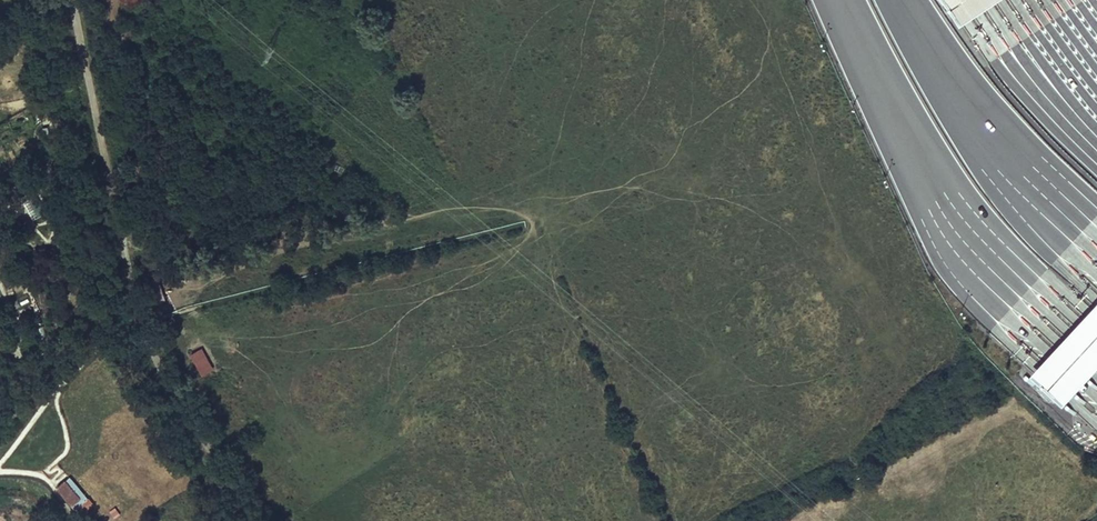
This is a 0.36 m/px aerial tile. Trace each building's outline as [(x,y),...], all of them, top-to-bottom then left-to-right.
[(959,26),(997,0),(942,0),(959,26)] [(36,198),(24,209),(34,220),(46,209),(36,198)] [(1029,374),(1061,405),(1096,367),(1096,301),(1029,374)] [(202,347),(190,353),(201,372),(212,366),(202,347)] [(55,486),(73,507),(87,496),(69,475),(55,486)]
